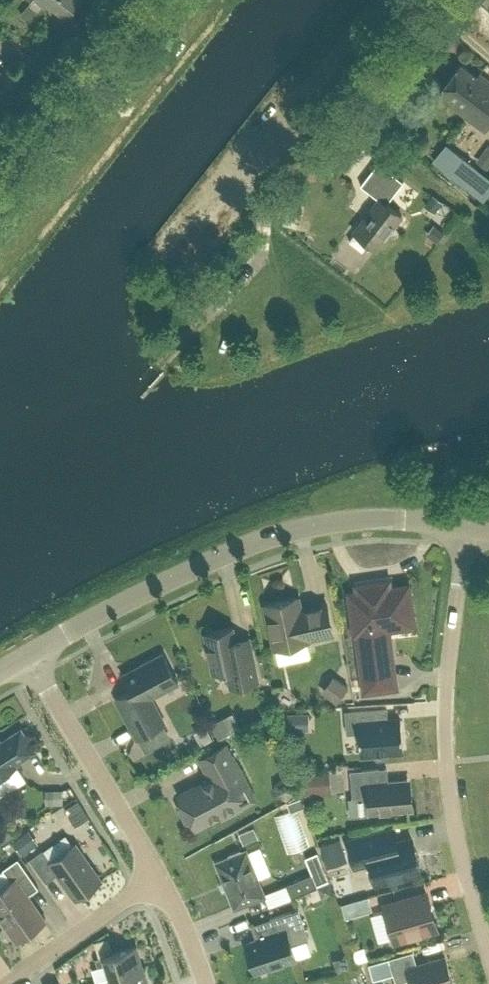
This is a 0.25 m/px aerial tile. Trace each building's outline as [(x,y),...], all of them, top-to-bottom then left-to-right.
[(80,0),(39,0),(46,6),(49,2),(66,17),(80,0)] [(488,123),(488,77),(481,70),(478,74),(463,62),(441,90),(454,101),(451,104),(484,130),(488,123)] [(434,161),(483,199),(488,192),(488,176),(448,144),(434,161)] [(488,165),(488,161),(480,154),(476,160),(487,168),(488,165)] [(403,215),(387,203),(404,181),(379,161),(361,184),(379,198),(354,230),(356,232),(350,240),(363,250),(369,242),(377,248),(403,215)] [(442,205),(433,198),(427,204),(437,212),(442,205)] [(445,232),(438,226),(431,235),(438,240),(445,232)] [(394,686),(387,628),(393,619),(411,617),(407,585),(349,593),(354,632),(357,632),(364,690),(394,686)] [(300,613),(296,597),(265,604),(275,648),(306,641),(305,637),(332,632),(326,603),(308,607),(309,611),(300,613)] [(231,627),(204,632),(212,672),(226,669),(230,687),(257,681),(251,654),(248,638),(234,640),(231,627)] [(136,738),(164,723),(150,696),(177,682),(162,653),(121,674),(130,690),(115,698),(136,738)] [(337,679),(326,694),(337,702),(347,687),(337,679)] [(369,721),(368,709),(344,711),(346,732),(358,731),(360,753),(373,752),(373,756),(376,759),(384,758),(386,755),(386,751),(402,750),(400,718),(369,721)] [(287,730),(301,730),(300,712),(286,712),(287,730)] [(21,728),(1,741),(0,740),(0,777),(17,766),(15,763),(35,750),(21,728)] [(195,734),(201,745),(212,739),(206,728),(195,734)] [(178,803),(177,806),(185,821),(189,822),(191,821),(195,828),(220,814),(222,818),(242,807),(255,800),(242,775),(225,744),(198,758),(206,773),(209,778),(203,781),(204,783),(195,788),(194,785),(178,794),(181,801),(178,803)] [(379,782),(378,768),(350,770),(352,797),(367,796),(368,811),(407,808),(407,809),(405,780),(379,782)] [(332,790),(330,772),(306,774),(308,792),(332,790)] [(50,803),(61,803),(61,789),(50,789),(50,803)] [(292,799),(295,810),(306,807),(303,796),(292,799)] [(78,799),(65,808),(75,825),(89,817),(78,799)] [(395,842),(392,828),(347,840),(354,864),(369,860),(375,882),(420,871),(411,838),(395,842)] [(240,832),(244,842),(253,838),(249,829),(240,832)] [(24,833),(14,840),(23,853),(33,846),(24,833)] [(73,844),(66,833),(43,849),(30,858),(46,881),(59,872),(77,897),(100,881),(74,844),(73,844)] [(344,853),(339,838),(320,845),(325,860),(344,853)] [(269,841),(256,844),(264,873),(277,870),(269,841)] [(245,852),(241,853),(230,858),(217,863),(234,905),(262,894),(245,852)] [(317,854),(305,858),(311,873),(317,886),(328,882),(317,854)] [(46,919),(28,894),(38,887),(18,858),(2,869),(11,881),(0,889),(0,918),(16,940),(46,919)] [(317,886),(311,873),(285,884),(291,897),(317,886)] [(394,939),(436,927),(426,892),(384,904),(394,939)] [(346,917),(373,909),(369,896),(342,903),(346,917)] [(255,971),(295,958),(290,945),(308,939),(298,908),(269,918),(274,933),(245,942),(255,971)] [(98,981),(110,978),(143,967),(136,945),(113,952),(108,937),(94,941),(99,956),(95,958),(98,966),(94,967),(98,981)] [(361,948),(352,951),(356,961),(365,959),(361,948)] [(411,983),(452,983),(444,956),(416,965),(412,951),(367,964),(372,982),(393,976),(395,982),(409,978),(411,983)] [(143,967),(110,978),(112,983),(148,983),(143,967)]
